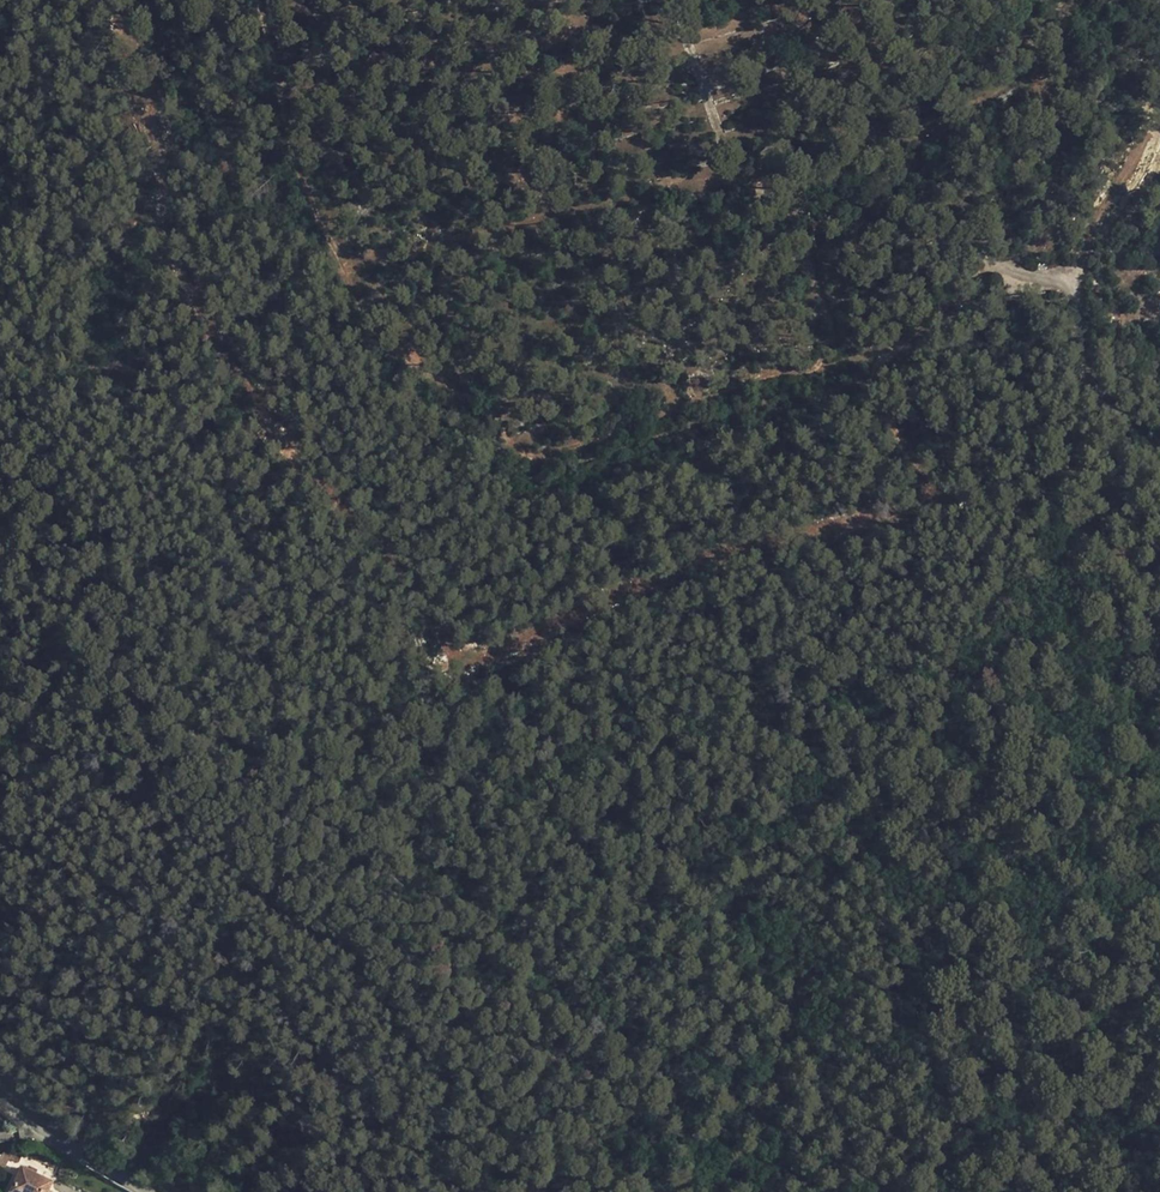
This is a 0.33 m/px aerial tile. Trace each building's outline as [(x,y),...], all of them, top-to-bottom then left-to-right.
[(9,1158),(19,1162),(22,1155),(5,1148),(0,1155),(0,1165),(5,1168),(9,1158)] [(36,1174),(38,1170),(29,1165),(27,1170),(36,1174)] [(51,1182),(36,1174),(27,1170),(21,1168),(10,1191),(47,1191),(51,1182)]
